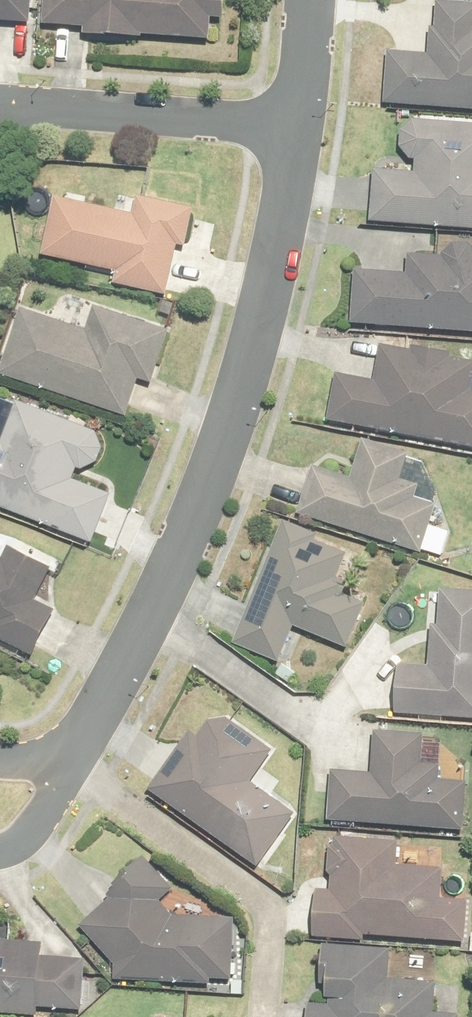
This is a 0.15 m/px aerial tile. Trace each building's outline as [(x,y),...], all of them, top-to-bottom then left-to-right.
[(33,3),(14,2),(11,51),(179,62),(181,27),(200,29),(203,0),(34,0),(33,3)] [(362,18),(471,23),(471,0),(363,0),(362,18)] [(355,73),(352,135),(471,141),(471,78),(468,78),(468,50),(456,49),(457,25),(400,22),(397,75),(355,73)] [(375,143),(373,186),(342,185),(339,247),(471,254),(471,191),(465,191),(467,147),(375,143)] [(132,189),(127,204),(53,185),(35,254),(108,273),(106,280),(160,295),(162,287),(163,287),(181,218),(185,203),(132,189)] [(320,291),(317,351),(471,358),(471,299),(468,298),(469,279),(375,276),(374,294),(320,291)] [(65,324),(55,353),(0,336),(0,404),(93,433),(105,395),(115,399),(133,348),(65,324)] [(450,475),(457,444),(459,444),(464,416),(439,412),(446,387),(351,362),(340,401),(309,393),(298,441),(450,475)] [(45,498),(63,450),(0,427),(0,534),(62,557),(79,510),(45,498)] [(382,480),(329,460),(316,497),(283,485),(267,533),(389,574),(405,526),(369,514),(382,480)] [(38,605),(42,596),(56,568),(9,545),(3,558),(0,556),(0,633),(3,634),(0,639),(0,646),(30,662),(55,614),(38,605)] [(298,567),(252,547),(201,662),(248,682),(262,649),(311,668),(328,623),(281,606),(298,567)] [(461,614),(408,610),(403,688),(363,685),(360,742),(455,748),(459,691),(456,691),(461,614)] [(254,832),(214,806),(237,772),(184,736),(161,770),(146,760),(103,824),(211,896),(254,832)] [(343,749),(341,793),(296,791),(293,842),(428,850),(431,799),(405,797),(406,783),(386,782),(388,751),(343,749)] [(296,956),(349,957),(349,959),(433,967),(437,920),(407,917),(410,886),(361,882),(362,861),(299,859),(297,911),(278,911),(277,955),(296,956)] [(44,948),(76,979),(75,1006),(188,1009),(191,938),(161,937),(108,884),(44,948)] [(403,1003),(355,1000),(355,964),(291,964),(290,1016),(403,1016),(403,1003)] [(0,978),(0,1016),(48,1016),(50,981),(0,978)]
